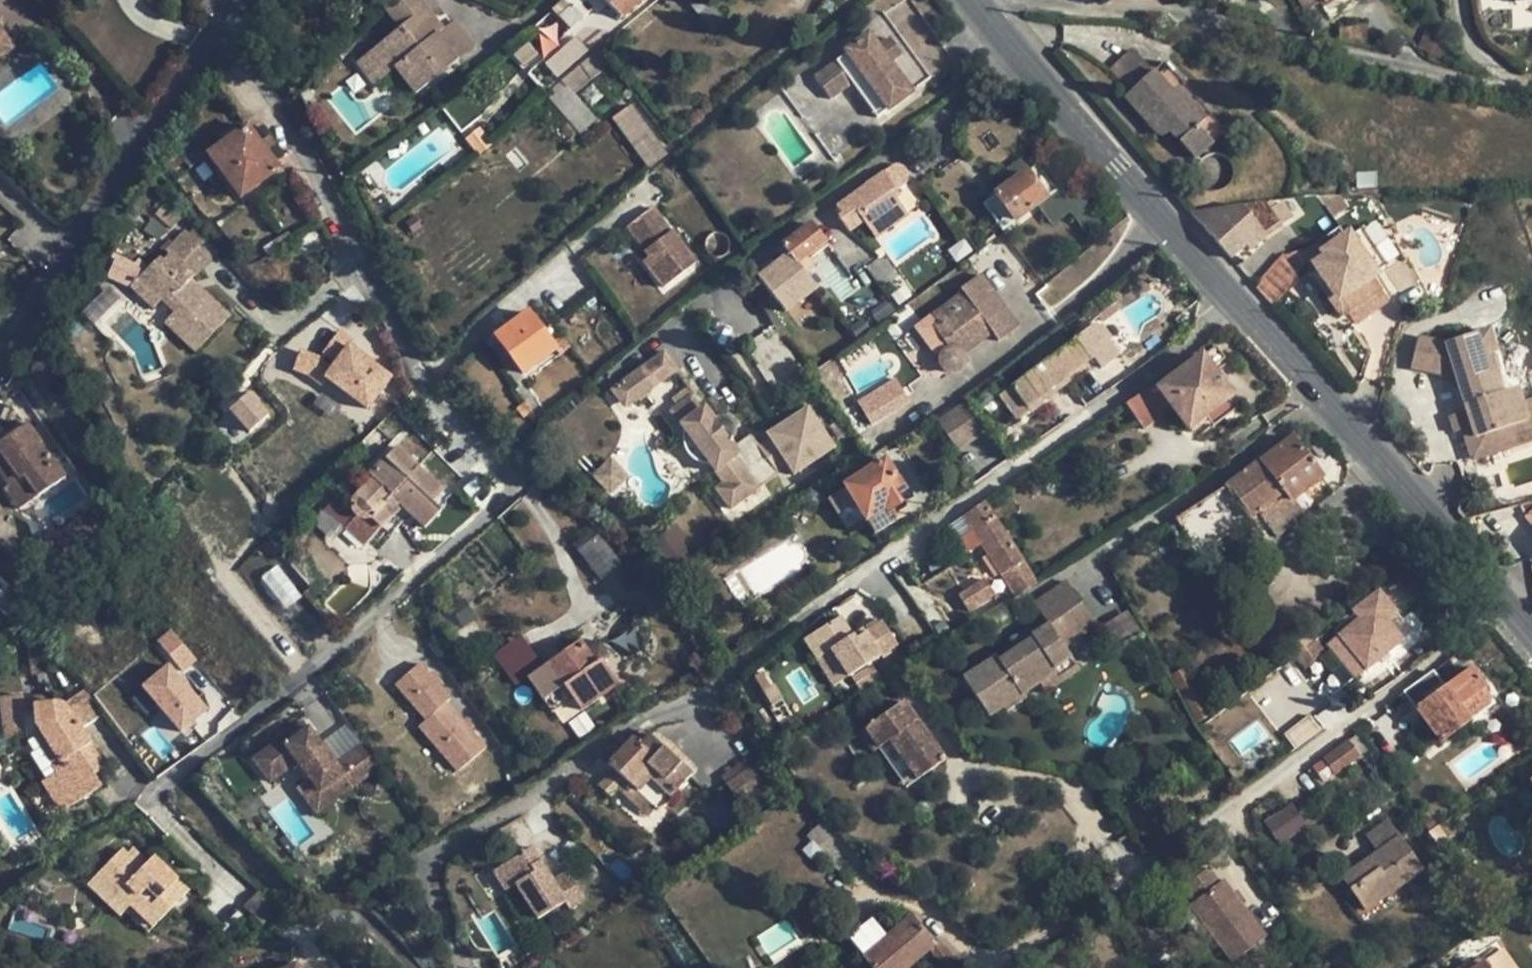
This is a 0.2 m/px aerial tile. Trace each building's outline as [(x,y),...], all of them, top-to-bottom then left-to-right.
[(356,62),(375,85),(395,69),(404,62),(425,88),(459,60),(438,34),(444,29),(420,0),(398,0),(386,11),(400,27),(356,62)] [(534,26),(553,46),(584,18),(573,6),(579,0),(563,0),(534,26)] [(606,5),(617,17),(619,19),(640,0),(601,0),(606,5)] [(1306,13),(1320,4),(1323,8),(1337,0),(1298,0),(1306,13)] [(605,28),(617,17),(606,5),(594,17),(605,28)] [(438,34),(459,60),(477,46),(455,19),(444,29),(438,34)] [(846,54),(887,111),(888,112),(913,94),(912,92),(932,78),(889,19),(868,33),(844,51),(846,54)] [(1367,39),(1365,24),(1337,28),(1339,42),(1367,39)] [(622,29),(599,48),(609,60),(631,41),(622,29)] [(558,78),(588,50),(575,35),(544,63),(558,78)] [(4,36),(0,39),(0,56),(1,57),(13,49),(4,36)] [(599,48),(545,96),(579,134),(597,119),(574,92),(609,61),(609,60),(599,48)] [(1128,93),(1123,98),(1156,135),(1160,137),(1166,135),(1169,133),(1194,161),(1213,144),(1212,143),(1224,132),(1181,83),(1170,93),(1152,72),(1132,50),(1109,71),(1128,93)] [(853,86),(877,119),(887,111),(846,54),(835,61),(853,86)] [(831,102),(853,86),(835,61),(813,77),(831,102)] [(416,95),(425,88),(404,62),(395,69),(416,95)] [(1170,93),(1181,83),(1162,63),(1152,72),(1170,93)] [(614,118),(649,168),(667,154),(632,105),(614,118)] [(280,169),(247,126),(207,155),(240,199),(280,169)] [(494,144),(480,127),(465,139),(479,156),(494,144)] [(195,152),(183,161),(189,169),(203,158),(197,150),(195,152)] [(895,197),(899,195),(896,190),(905,180),(906,177),(906,172),(904,169),(900,166),(897,165),(893,166),(889,168),(884,172),(865,185),(836,207),(842,215),(838,217),(849,232),(863,221),(875,238),(908,215),(895,197)] [(1015,221),(1055,192),(1036,166),(996,195),(1015,221)] [(1003,230),(1015,221),(996,195),(984,204),(1003,230)] [(1317,197),(1333,219),(1348,209),(1340,197),(1317,197)] [(184,214),(168,199),(156,212),(172,227),(184,214)] [(1265,202),(1188,212),(1231,259),(1246,246),(1251,252),(1266,238),(1292,220),(1280,203),(1270,210),(1265,202)] [(671,231),(652,207),(627,227),(642,247),(649,256),(642,262),(663,289),(696,264),(671,231)] [(176,230),(188,218),(184,214),(172,227),(176,230)] [(826,242),(811,222),(781,246),(788,255),(796,265),(797,264),(826,242)] [(218,248),(196,226),(177,246),(200,268),(218,248)] [(1362,228),(1348,237),(1374,275),(1387,266),(1362,228)] [(1374,275),(1348,237),(1322,255),(1325,260),(1315,267),(1337,300),(1372,277),(1374,275)] [(160,260),(149,271),(144,277),(132,289),(152,308),(160,300),(175,314),(166,324),(194,351),(227,316),(189,280),(200,268),(177,246),(163,262),(160,260)] [(635,253),(642,262),(649,256),(642,247),(635,253)] [(1256,288),(1273,307),(1304,267),(1306,265),(1298,252),(1283,257),(1256,288)] [(797,264),(796,265),(788,255),(758,278),(785,313),(816,289),(797,264)] [(144,277),(133,266),(116,259),(108,280),(132,289),(144,277)] [(1388,294),(1416,282),(1407,260),(1379,272),(1388,294)] [(149,271),(139,261),(133,266),(144,277),(149,271)] [(1337,300),(1315,267),(1312,262),(1306,265),(1304,267),(1330,305),(1337,300)] [(1018,327),(980,275),(961,289),(964,292),(932,315),(956,348),(954,347),(950,348),(947,349),(943,351),(940,354),(939,356),(938,361),(939,364),(941,369),(943,371),(946,373),(949,374),(953,374),(957,373),(961,370),(963,368),(965,365),(965,363),(965,359),(964,355),(993,334),(999,341),(1018,327)] [(1372,277),(1337,300),(1330,305),(1340,320),(1349,314),(1382,292),(1372,277)] [(105,290),(85,309),(92,317),(112,297),(105,290)] [(1389,302),(1382,292),(1349,314),(1356,324),(1389,302)] [(1097,317),(1101,323),(1118,310),(1107,295),(1082,313),(1090,323),(1097,317)] [(495,336),(523,374),(556,350),(559,356),(570,347),(556,327),(545,335),(528,312),(495,336)] [(956,348),(932,315),(922,322),(943,351),(947,349),(950,348),(954,347),(956,348)] [(1110,345),(1094,324),(998,397),(1017,423),(1096,363),(1092,358),(1110,345)] [(1489,330),(1475,334),(1483,358),(1489,356),(1496,354),(1489,330)] [(365,413),(392,381),(349,354),(355,344),(338,332),(320,360),(298,354),(293,372),(327,381),(365,413)] [(1507,429),(1527,423),(1521,403),(1516,388),(1501,393),(1489,356),(1483,358),(1475,334),(1446,343),(1417,337),(1410,369),(1454,378),(1465,411),(1457,414),(1462,431),(1472,461),(1513,448),(1507,429)] [(1225,359),(1216,346),(1157,389),(1172,410),(1187,430),(1188,430),(1190,432),(1206,421),(1204,418),(1231,399),(1210,370),(1225,359)] [(664,352),(611,390),(625,408),(677,370),(664,352)] [(60,385),(52,369),(43,374),(51,389),(60,385)] [(909,402),(895,379),(857,403),(871,426),(909,402)] [(1124,404),(1143,430),(1165,415),(1151,394),(1147,388),(1124,404)] [(1172,410),(1157,389),(1151,394),(1165,415),(1172,410)] [(267,416),(249,395),(230,411),(248,433),(267,416)] [(700,409),(691,396),(670,412),(723,483),(716,489),(731,509),(778,473),(750,436),(735,447),(729,440),(734,433),(735,431),(734,426),(729,420),(722,418),(718,418),(715,420),(704,406),(700,409)] [(1238,408),(1231,399),(1204,418),(1206,421),(1211,427),(1238,408)] [(1527,423),(1507,429),(1513,448),(1531,442),(1531,400),(1521,403),(1527,423)] [(956,452),(987,431),(966,402),(936,422),(956,452)] [(833,450),(805,409),(767,435),(795,476),(833,450)] [(1462,431),(1457,414),(1449,417),(1454,434),(1462,431)] [(27,424),(0,442),(0,453),(19,481),(23,477),(37,497),(65,478),(27,424)] [(1323,478),(1291,436),(1224,486),(1174,518),(1197,556),(1257,514),(1275,538),(1304,516),(1293,500),(1323,478)] [(417,468),(396,448),(390,454),(410,474),(417,468)] [(0,453),(0,474),(9,487),(4,490),(19,511),(37,497),(23,477),(19,481),(0,453)] [(355,518),(344,530),(364,547),(368,542),(377,550),(389,538),(395,530),(398,526),(401,524),(407,521),(412,519),(422,528),(438,511),(430,503),(441,491),(417,468),(410,474),(390,454),(369,476),(372,479),(351,502),(350,503),(350,509),(350,511),(351,512),(351,513),(352,515),(353,516),(355,518)] [(889,513),(910,499),(884,459),(842,486),(844,488),(854,504),(866,522),(884,511),(887,514),(889,513)] [(628,478),(610,460),(592,478),(610,496),(628,478)] [(1293,500),(1304,516),(1334,494),(1323,478),(1293,500)] [(854,504),(844,488),(827,500),(837,516),(854,504)] [(1024,561),(985,501),(962,517),(970,530),(956,539),(966,554),(980,545),(1000,576),(1008,571),(1022,593),(1037,584),(1024,561)] [(88,511),(93,517),(100,513),(94,506),(88,511)] [(353,516),(352,515),(351,513),(351,512),(350,511),(350,509),(344,509),(344,530),(355,518),(353,516)] [(88,511),(54,538),(66,553),(100,527),(93,517),(88,511)] [(884,511),(866,522),(874,535),(894,521),(889,513),(887,514),(884,511)] [(1531,528),(1531,511),(1524,517),(1531,528)] [(601,533),(578,545),(595,578),(619,566),(601,533)] [(260,576),(284,608),(301,595),(278,563),(260,576)] [(1008,571),(1000,576),(1014,597),(1022,593),(1008,571)] [(994,595),(985,579),(958,596),(969,611),(994,595)] [(994,656),(962,679),(989,717),(1005,706),(1009,711),(1026,699),(1023,695),(1039,684),(1055,673),(1053,670),(1071,657),(1064,647),(1097,625),(1067,581),(1034,604),(1048,624),(1030,636),(1031,638),(1016,648),(997,661),(994,656)] [(1353,624),(1338,636),(1365,670),(1402,641),(1385,620),(1395,612),(1379,592),(1353,613),(1356,615),(1350,620),(1353,624)] [(841,616),(802,640),(816,661),(830,651),(847,677),(849,675),(898,645),(894,638),(882,619),(865,630),(854,637),(853,635),(841,616)] [(1016,648),(1031,638),(1030,636),(1026,630),(1011,640),(1016,648)] [(1284,644),(1294,657),(1309,645),(1311,644),(1301,631),(1284,644)] [(508,676),(536,656),(521,633),(492,653),(508,676)] [(1311,644),(1309,645),(1315,652),(1327,642),(1323,635),(1311,644)] [(898,645),(849,675),(859,692),(913,657),(898,636),(894,638),(898,645)] [(139,687),(179,732),(211,703),(192,682),(206,670),(176,637),(164,648),(183,670),(179,674),(168,663),(139,687)] [(617,685),(601,661),(592,649),(587,653),(579,642),(527,678),(551,712),(571,698),(580,711),(617,685)] [(607,656),(598,644),(592,649),(601,661),(607,656)] [(832,686),(847,677),(830,651),(816,661),(832,686)] [(428,664),(417,653),(393,675),(423,712),(415,720),(456,765),(485,738),(470,721),(472,719),(471,718),(470,719),(469,718),(471,716),(464,709),(461,711),(444,692),(448,689),(446,688),(447,687),(436,674),(439,671),(431,662),(428,664)] [(1079,670),(1071,657),(1053,670),(1055,673),(1061,682),(1079,670)] [(1459,708),(1485,688),(1471,668),(1444,687),(1432,672),(1404,693),(1415,708),(1413,709),(1439,745),(1469,723),(1459,708)] [(1045,693),(1061,682),(1055,673),(1039,684),(1045,693)] [(772,707),(784,700),(774,684),(762,692),(772,707)] [(170,740),(179,732),(139,687),(130,696),(170,740)] [(32,704),(32,697),(21,698),(22,705),(32,704)] [(97,719),(83,697),(68,706),(82,729),(97,719)] [(82,729),(68,706),(59,702),(32,704),(22,705),(21,698),(1,700),(5,738),(36,736),(59,772),(43,782),(63,812),(101,787),(94,776),(79,752),(92,744),(82,729)] [(918,780),(946,761),(903,702),(858,734),(873,753),(878,750),(889,741),(918,780)] [(285,747),(307,729),(303,723),(280,740),(285,747)] [(335,766),(307,729),(285,747),(280,740),(253,761),(269,782),(296,762),(309,779),(319,793),(343,776),(352,788),(376,770),(359,747),(335,766)] [(690,774),(649,737),(639,748),(631,740),(608,764),(633,788),(656,810),(690,774)] [(1350,740),(1325,759),(1336,773),(1360,755),(1350,740)] [(906,789),(918,780),(889,741),(878,750),(906,789)] [(107,767),(92,744),(79,752),(94,776),(107,767)] [(724,784),(750,766),(744,759),(720,777),(724,784)] [(763,770),(757,762),(750,766),(756,776),(763,770)] [(765,787),(756,776),(750,766),(724,784),(740,805),(765,787)] [(317,814),(352,788),(343,776),(319,793),(317,814)] [(317,814),(319,793),(309,779),(297,788),(317,814)] [(656,810),(633,788),(625,796),(648,818),(656,810)] [(836,830),(800,791),(778,803),(784,810),(819,845),(836,830)] [(1278,843),(1306,826),(1291,802),(1263,820),(1278,843)] [(764,824),(784,810),(778,803),(759,817),(764,824)] [(1376,852),(1341,877),(1365,912),(1423,870),(1387,819),(1365,836),(1376,852)] [(836,830),(819,845),(815,848),(846,883),(867,864),(836,830)] [(187,890),(153,857),(147,864),(128,846),(99,875),(131,906),(152,926),(187,890)] [(553,879),(540,860),(532,847),(492,871),(504,890),(516,883),(539,919),(565,903),(569,910),(585,900),(567,872),(553,879)] [(1231,963),(1266,937),(1223,880),(1219,883),(1208,868),(1183,886),(1194,901),(1189,905),(1208,931),(1231,963)] [(131,906),(99,875),(89,886),(119,917),(131,906)] [(260,924),(265,919),(276,908),(260,893),(249,904),(244,909),(260,924)] [(1208,931),(1189,905),(1181,911),(1200,937),(1208,931)] [(911,917),(886,938),(871,920),(847,940),(862,959),(870,967),(909,967),(927,952),(932,958),(943,949),(937,942),(933,945),(911,917)]
